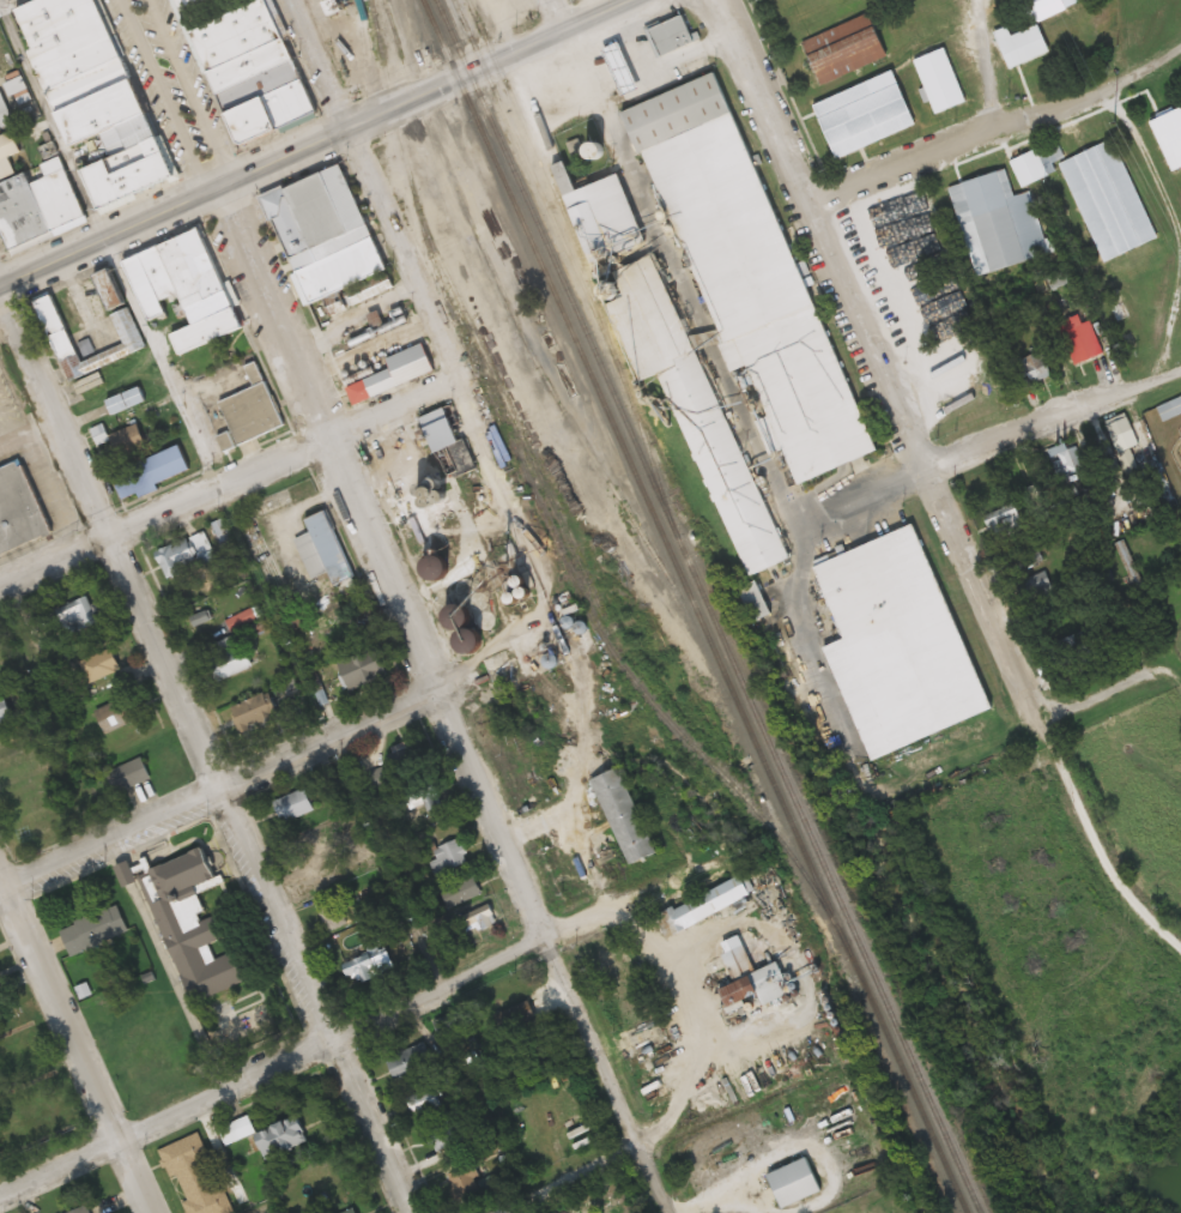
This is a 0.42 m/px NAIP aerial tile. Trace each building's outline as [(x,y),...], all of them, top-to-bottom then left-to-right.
[(99,0),(43,0),(14,13),(34,54),(31,55),(83,164),(105,153),(109,161),(84,173),(103,212),(182,174),(99,0)] [(232,146),(244,146),(320,117),(275,0),(179,0),(232,146)] [(1072,11),(1070,0),(1041,0),(1046,17),(1072,11)] [(891,56),(874,13),(804,41),(822,85),(891,56)] [(649,26),(658,58),(698,46),(689,14),(649,26)] [(1000,32),(1013,69),(1056,54),(1046,25),(1016,35),(1013,27),(1000,32)] [(916,60),(935,115),(968,103),(950,49),(916,60)] [(1,129),(17,122),(7,99),(22,93),(22,96),(30,92),(20,70),(1,77),(0,74),(0,127),(1,129)] [(920,126),(898,71),(814,104),(836,159),(920,126)] [(879,456),(728,72),(628,111),(659,190),(651,193),(643,174),(630,179),(628,172),(583,190),(572,161),(553,169),(566,202),(640,389),(666,379),(746,580),(793,562),(756,470),(790,457),(802,486),(879,456)] [(1175,172),(1180,170),(1180,110),(1154,122),(1175,172)] [(89,216),(50,132),(22,145),(14,129),(0,136),(0,180),(16,173),(8,158),(24,151),(28,158),(34,156),(38,167),(0,184),(0,226),(11,251),(89,216)] [(1101,264),(1159,241),(1118,139),(1065,160),(1059,145),(1030,157),(1038,179),(1063,169),(1101,264)] [(390,268),(344,163),(265,198),(311,303),(390,268)] [(949,186),(968,260),(983,257),(987,273),(1062,253),(1058,236),(1044,240),(1031,192),(1015,195),(1007,170),(949,186)] [(182,291),(195,322),(237,304),(224,273),(182,291)] [(127,304),(120,283),(107,288),(114,309),(127,304)] [(68,381),(147,351),(130,308),(113,315),(124,345),(92,357),(87,344),(76,348),(56,296),(38,303),(68,381)] [(1057,325),(1076,366),(1100,355),(1081,313),(1057,325)] [(389,358),(393,370),(346,387),(352,405),(437,374),(426,345),(389,358)] [(1029,381),(1049,378),(1044,354),(1024,358),(1029,381)] [(238,445),(284,426),(266,383),(220,402),(238,445)] [(148,403),(141,387),(108,401),(115,416),(148,403)] [(1180,414),(1180,398),(1156,406),(1161,421),(1180,414)] [(452,409),(429,419),(432,428),(428,429),(450,480),(477,468),(452,409)] [(147,446),(140,426),(110,435),(116,456),(147,446)] [(192,474),(182,447),(113,472),(123,500),(192,474)] [(5,553),(53,527),(16,457),(0,465),(0,544),(5,553)] [(1021,530),(1015,508),(986,516),(992,538),(1021,530)] [(294,540),(310,581),(329,573),(332,581),(352,574),(328,510),(305,519),(310,533),(294,540)] [(995,717),(927,525),(819,564),(846,642),(831,647),(871,761),(995,717)] [(169,580),(215,560),(202,532),(156,552),(169,580)] [(759,623),(776,616),(762,583),(744,591),(759,623)] [(67,637),(96,625),(85,598),(56,610),(67,637)] [(252,668),(240,635),(204,648),(217,682),(252,668)] [(99,667),(96,659),(81,665),(88,684),(123,671),(118,659),(99,667)] [(143,718),(134,695),(95,711),(105,734),(143,718)] [(7,697),(0,699),(0,724),(14,720),(7,697)] [(237,728),(277,723),(274,697),(234,702),(237,728)] [(426,765),(414,739),(384,751),(395,778),(426,765)] [(149,781),(142,759),(104,771),(111,792),(149,781)] [(367,792),(389,786),(384,768),(362,775),(367,792)] [(623,769),(595,780),(627,867),(656,856),(623,769)] [(439,788),(434,777),(402,793),(407,804),(439,788)] [(315,809),(305,787),(273,802),(283,824),(315,809)] [(436,881),(470,866),(458,840),(434,850),(438,860),(428,864),(436,881)] [(191,1004),(249,979),(237,950),(215,959),(209,944),(230,935),(220,911),(209,916),(200,894),(223,884),(207,847),(127,881),(129,886),(139,882),(191,1004)] [(656,918),(666,939),(756,896),(745,874),(656,918)] [(449,909),(482,894),(475,878),(442,893),(449,909)] [(317,910),(329,933),(353,920),(342,897),(317,910)] [(457,914),(463,935),(498,925),(492,904),(457,914)] [(128,933),(118,905),(58,928),(69,956),(128,933)] [(351,982),(390,976),(387,954),(347,960),(351,982)] [(764,995),(756,977),(723,993),(732,1011),(764,995)] [(397,1081),(439,1065),(430,1042),(388,1059),(397,1081)] [(408,1099),(416,1116),(446,1103),(438,1086),(408,1099)] [(219,1127),(224,1145),(256,1135),(250,1117),(219,1127)] [(433,1150),(468,1143),(463,1121),(428,1128),(433,1150)] [(223,1183),(216,1186),(198,1135),(158,1149),(169,1178),(177,1175),(186,1200),(182,1201),(186,1212),(233,1212),(223,1183)] [(826,1192),(813,1158),(771,1174),(785,1208),(826,1192)] [(457,1204),(478,1197),(469,1168),(448,1175),(457,1204)]
